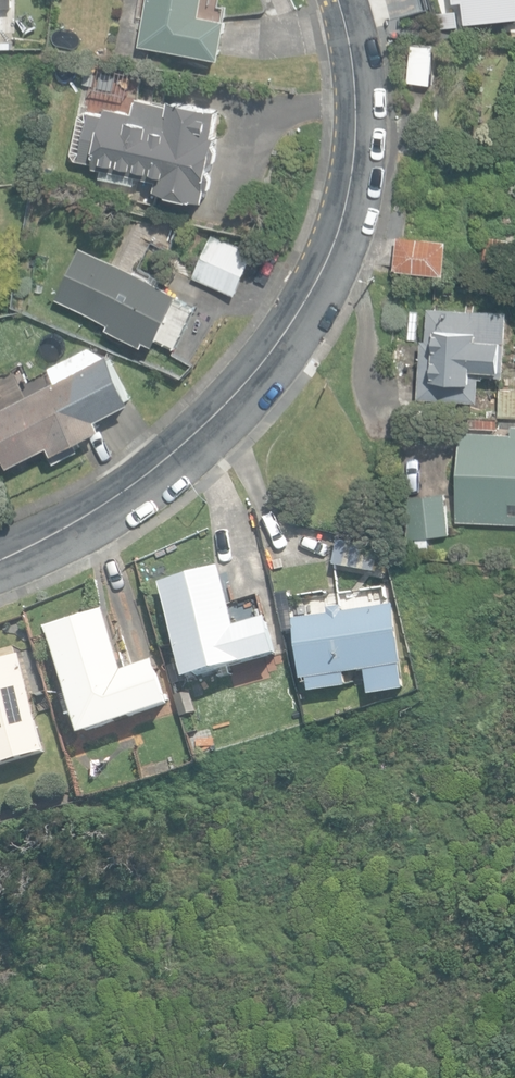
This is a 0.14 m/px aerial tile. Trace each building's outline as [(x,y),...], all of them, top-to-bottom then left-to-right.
[(3,31),(3,8),(13,8),(13,0),(0,0),(0,31),(3,31)] [(142,45),(224,60),(230,20),(203,16),(205,0),(149,0),(142,45)] [(410,81),(433,83),(437,44),(413,41),(410,81)] [(501,57),(501,47),(484,46),(483,57),(501,57)] [(159,190),(209,200),(221,135),(218,134),(222,109),(173,99),(171,105),(138,99),(135,113),(108,107),(107,115),(89,112),(82,115),(74,153),(78,160),(96,164),(95,168),(160,181),(159,190)] [(196,277),(237,294),(254,253),(213,236),(196,277)] [(396,269),(448,273),(451,240),(398,236),(396,269)] [(109,328),(145,345),(148,340),(158,345),(182,293),(82,247),(58,299),(111,324),(109,328)] [(420,397),(479,401),(481,374),(506,375),(510,312),(429,306),(427,340),(424,339),(420,397)] [(12,465),(53,445),(56,452),(104,428),(76,373),(0,411),(0,440),(12,465)] [(500,415),(514,416),(514,389),(502,388),(500,415)] [(470,428),(498,430),(499,420),(470,418),(470,428)] [(514,525),(514,427),(513,427),(512,434),(463,432),(463,455),(460,456),(460,465),(462,467),(462,479),(459,481),(459,489),(460,492),(457,522),(514,525)] [(451,533),(445,491),(403,497),(409,539),(418,538),(420,551),(431,549),(429,536),(451,533)] [(334,565),(376,573),(377,567),(382,568),(384,555),(379,554),(380,548),(338,540),(333,565),(334,565)] [(161,582),(188,681),(279,655),(269,617),(238,626),(221,566),(161,582)] [(367,672),(369,694),(405,690),(396,608),(344,614),(343,606),(327,607),(328,614),(294,618),(301,680),(308,679),(310,692),(347,688),(345,674),(367,672)] [(77,716),(83,736),(171,707),(157,663),(131,671),(129,663),(124,665),(106,610),(48,629),(72,702),(68,704),(73,718),(77,716)] [(48,753),(20,655),(0,660),(0,767),(48,753)]
